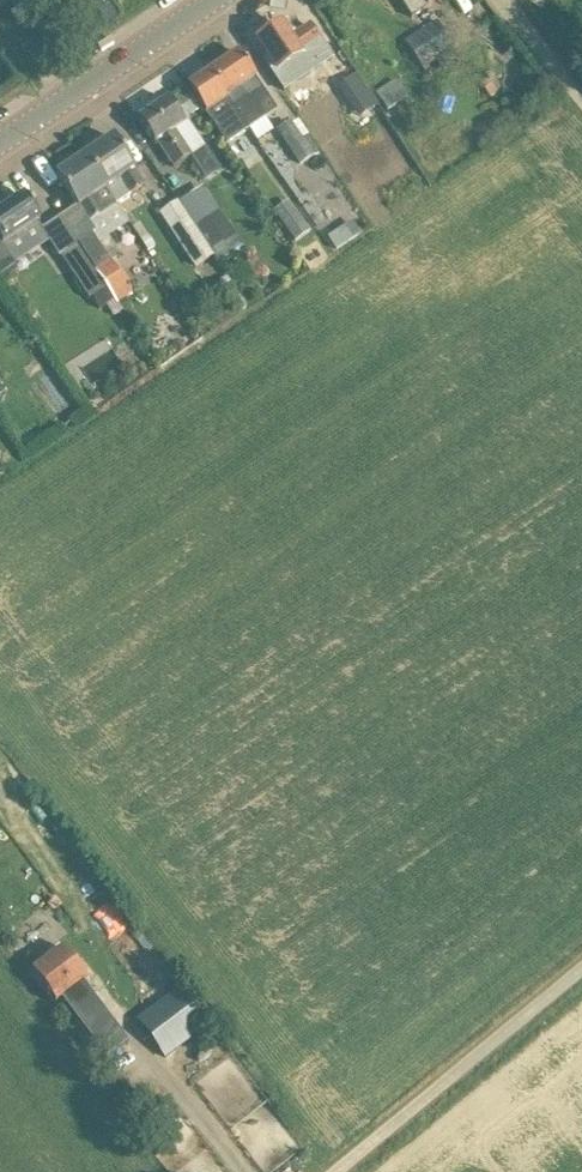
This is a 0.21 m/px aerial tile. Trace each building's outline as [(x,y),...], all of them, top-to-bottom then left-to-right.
[(12,0),(0,0),(0,9),(12,0)] [(428,6),(438,0),(398,0),(410,18),(428,6)] [(398,47),(415,72),(453,47),(436,21),(398,47)] [(317,44),(321,41),(310,25),(290,38),(281,24),(257,40),(278,71),(302,55),(317,45),(317,44)] [(241,118),(248,128),(276,109),(266,94),(266,93),(239,52),(210,72),(241,118)] [(188,86),(226,143),(248,128),(241,118),(210,72),(188,86)] [(355,73),(339,83),(349,100),(365,90),(355,73)] [(387,108),(396,103),(386,85),(377,91),(387,108)] [(174,167),(191,156),(205,146),(188,121),(185,123),(169,99),(138,119),(154,143),(158,141),(174,167)] [(298,119),(292,124),(291,122),(278,130),(301,164),(314,156),(304,140),(310,136),(298,119)] [(107,188),(117,203),(144,185),(134,170),(135,169),(113,136),(85,155),(107,188)] [(85,155),(56,174),(88,222),(93,219),(117,203),(107,188),(85,155)] [(203,186),(178,202),(213,255),(218,263),(218,262),(242,247),(203,186)] [(2,245),(40,220),(24,196),(0,212),(0,242),(2,245)] [(274,210),(295,241),(310,231),(288,200),(274,210)] [(196,265),(213,255),(178,202),(162,212),(178,237),(180,239),(196,265)] [(325,235),(336,252),(354,240),(343,223),(325,235)] [(114,299),(116,298),(129,289),(122,278),(118,272),(122,270),(129,265),(120,252),(108,259),(93,234),(77,244),(112,297),(114,299)] [(148,236),(146,238),(141,241),(147,251),(154,246),(148,236)] [(101,305),(112,297),(77,244),(60,256),(88,299),(94,295),(101,305)] [(233,286),(226,275),(218,281),(225,292),(233,286)] [(241,311),(246,308),(238,296),(233,300),(241,311)] [(63,948),(32,971),(57,1003),(61,1000),(101,1053),(123,1037),(82,983),(87,979),(63,948)] [(138,1021),(165,1056),(206,1024),(179,989),(138,1021)]
